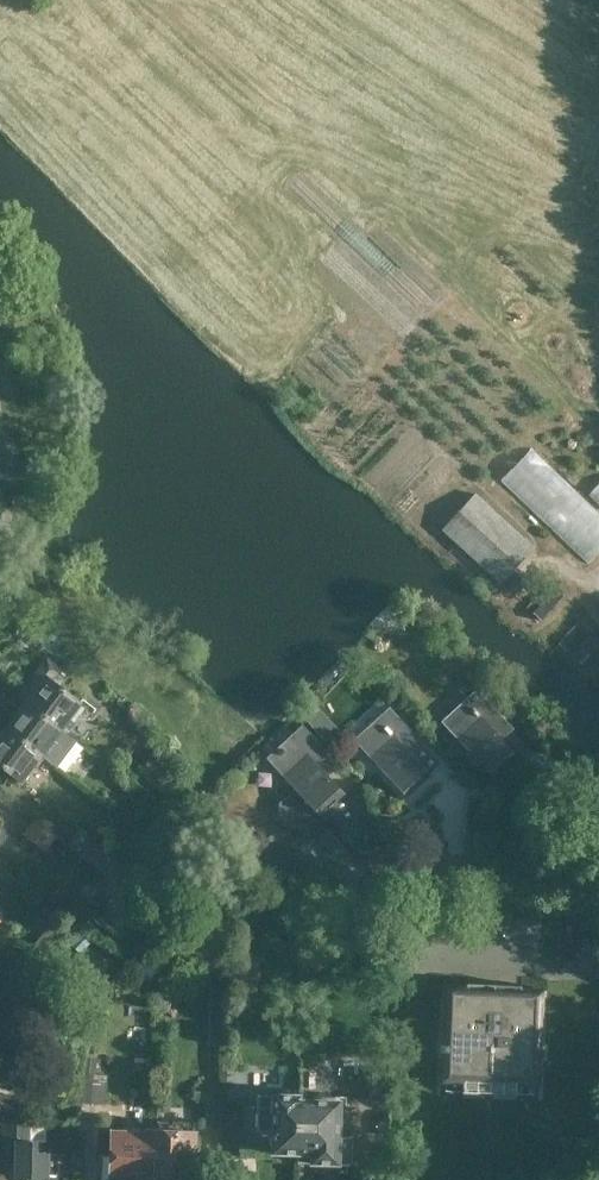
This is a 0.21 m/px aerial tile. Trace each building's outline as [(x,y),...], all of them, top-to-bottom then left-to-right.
[(496,474),(591,561),(598,552),(598,473),(583,491),(527,440),(496,474)] [(500,582),(533,547),(477,495),(444,531),(500,582)] [(25,702),(60,729),(80,702),(52,681),(61,669),(46,657),(25,684),(27,696),(23,701),(25,702)] [(494,779),(507,768),(519,758),(496,732),(507,722),(477,688),(441,720),(494,779)] [(41,754),(60,729),(25,702),(5,728),(41,754)] [(432,777),(425,768),(409,751),(421,740),(390,706),(354,738),(381,768),(406,799),(432,777)] [(338,728),(321,709),(310,718),(327,737),(338,728)] [(321,816),(334,803),(344,794),(321,769),(333,758),(302,724),(266,757),(296,789),(281,802),(281,814),(312,815),(316,811),(321,816)] [(41,754),(5,728),(0,735),(0,764),(21,780),(41,754)] [(57,838),(34,820),(24,833),(47,851),(57,838)] [(82,827),(70,843),(111,876),(124,860),(82,827)] [(459,917),(444,916),(443,945),(457,945),(459,917)] [(473,917),(459,917),(457,945),(472,946),(473,917)] [(487,918),(473,917),(472,946),(486,946),(487,918)] [(467,987),(445,986),(442,1045),(439,1045),(439,1051),(442,1052),(441,1081),(462,1082),(462,1093),(485,1094),(485,1089),(494,1090),(494,1094),(517,1095),(517,1084),(539,1085),(540,1055),(543,1056),(543,1049),(540,1049),(543,990),(521,989),(521,986),(498,985),(498,988),(490,988),(490,984),(467,984),(467,987)] [(17,1119),(20,1094),(0,1091),(0,1116),(17,1119)] [(299,1155),(298,1096),(257,1095),(256,1133),(273,1133),(273,1154),(299,1155)] [(298,1096),(299,1155),(298,1163),(335,1164),(353,1164),(353,1137),(338,1137),(338,1102),(300,1101),(300,1096),(298,1096)] [(48,1152),(36,1152),(36,1141),(28,1141),(29,1123),(0,1123),(0,1161),(15,1161),(14,1176),(27,1177),(27,1178),(27,1179),(28,1179),(42,1179),(43,1179),(43,1178),(43,1177),(48,1177),(48,1152)] [(155,1132),(139,1131),(137,1127),(121,1126),(121,1130),(114,1130),(111,1179),(153,1179),(155,1132)] [(153,1179),(194,1179),(196,1134),(155,1132),(153,1179)]
